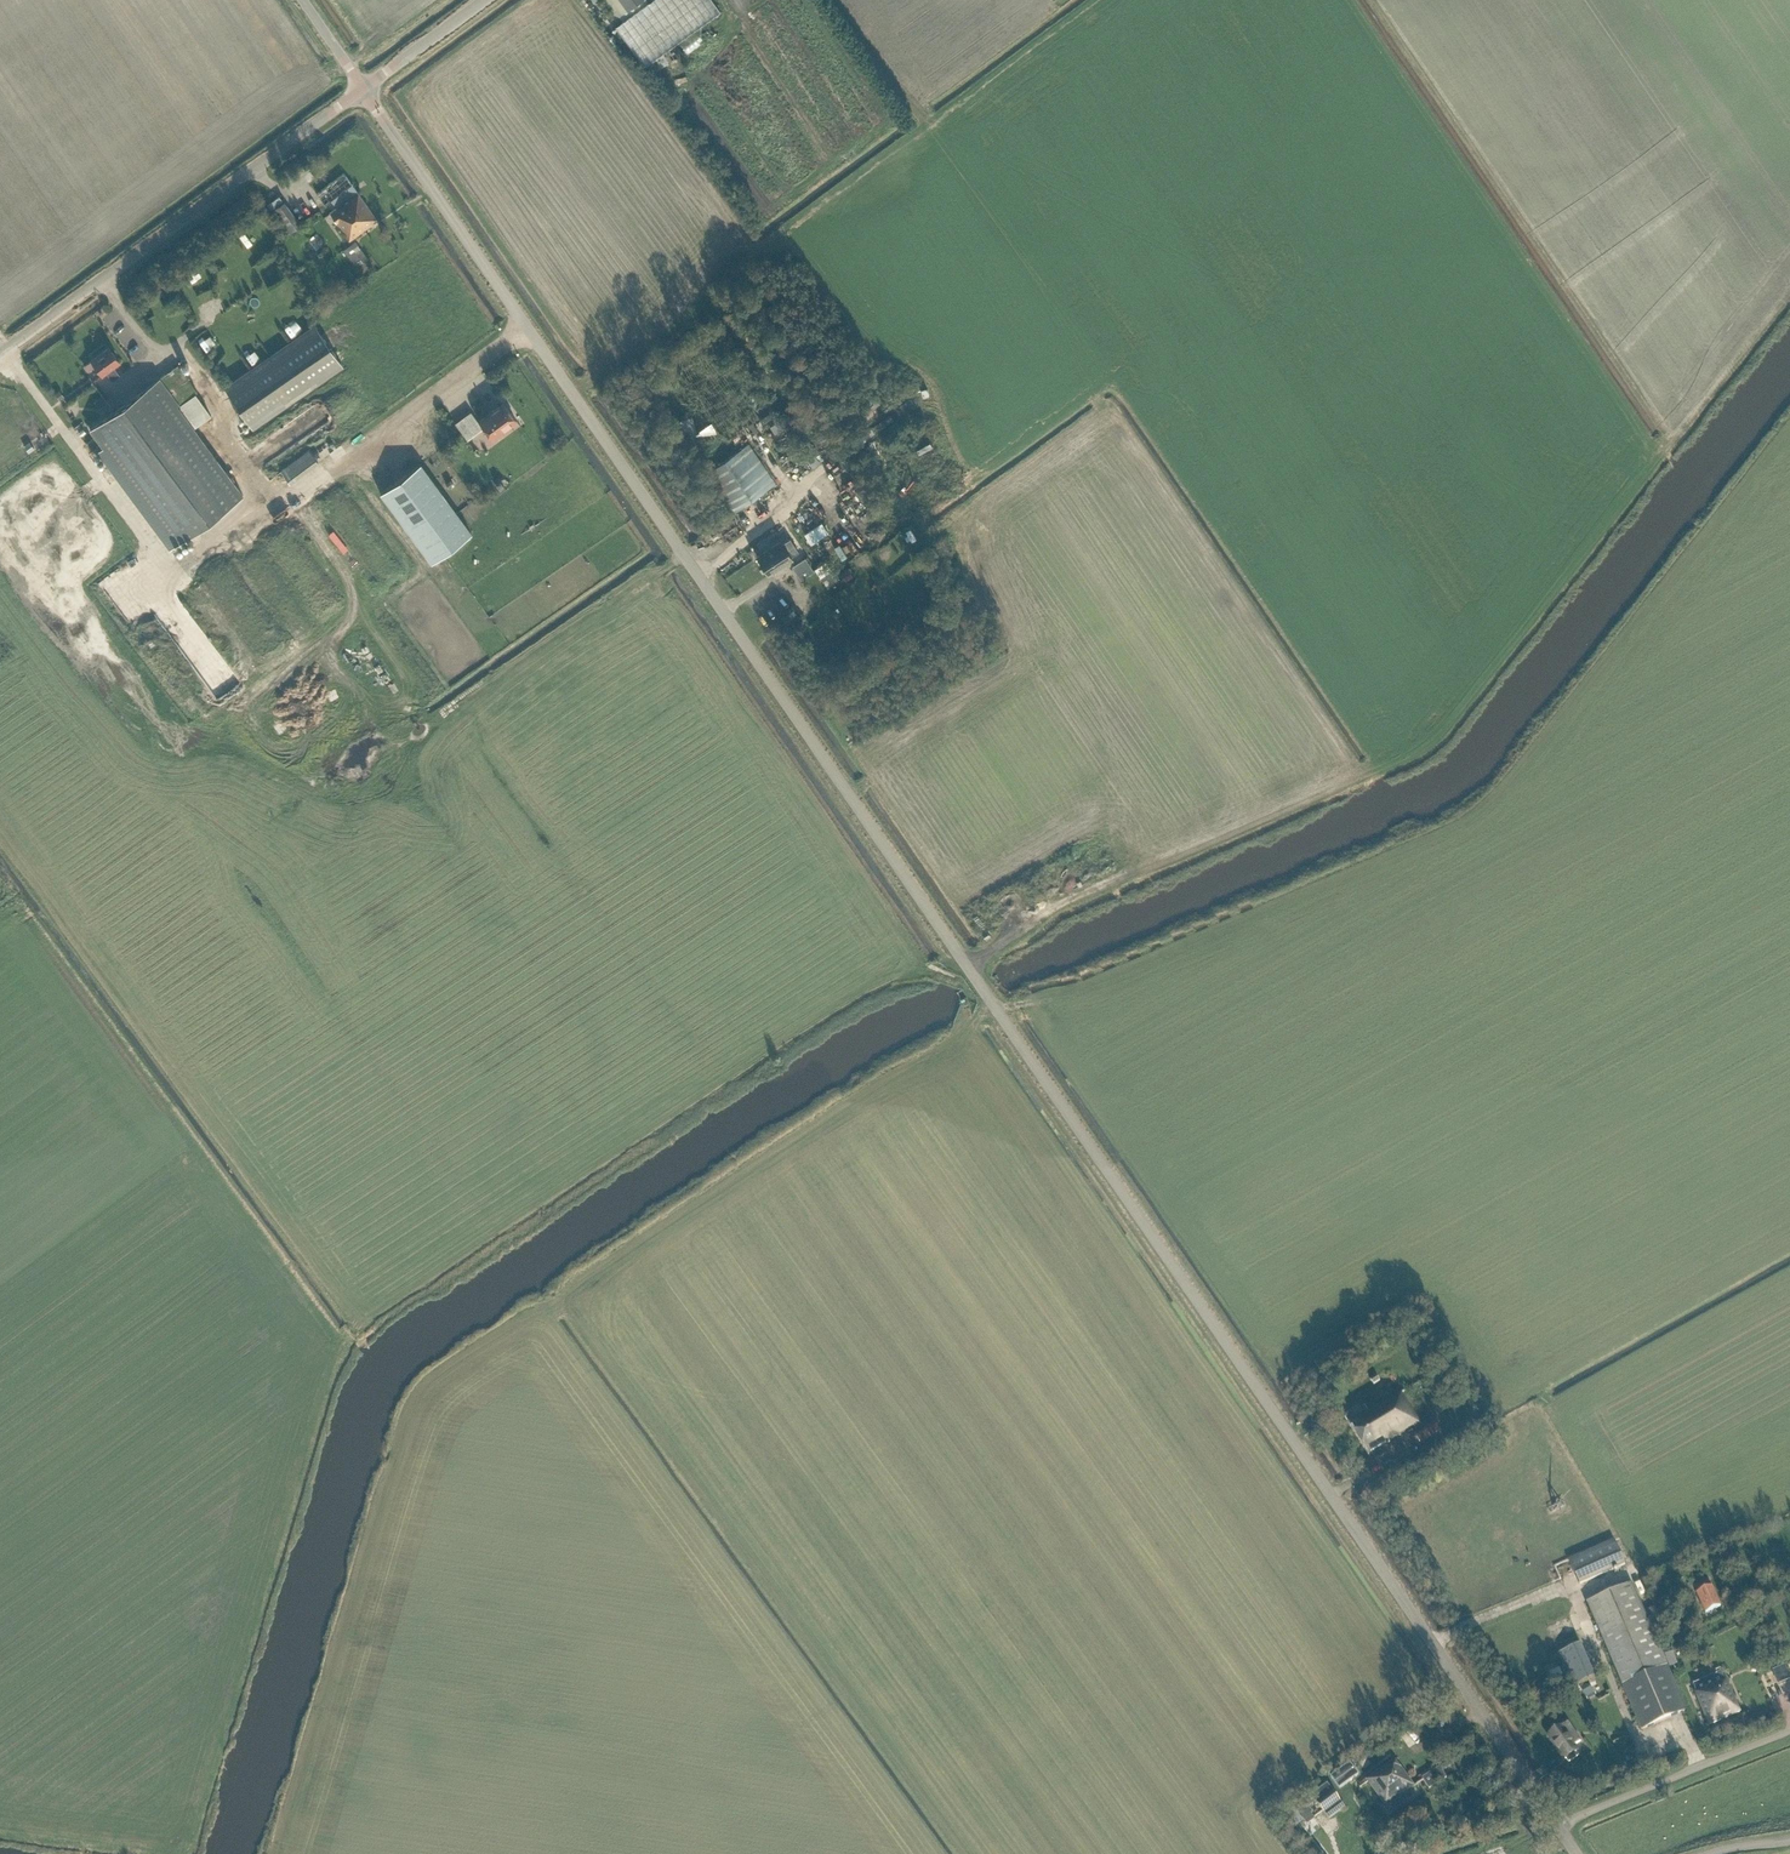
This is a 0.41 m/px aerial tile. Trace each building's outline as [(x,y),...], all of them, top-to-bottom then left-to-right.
[(614,18),(639,0),(602,0),(614,18)] [(615,25),(643,65),(720,10),(713,0),(649,0),(615,25)] [(309,182),(325,204),(352,185),(337,163),(309,182)] [(376,218),(357,191),(329,211),(348,238),(376,218)] [(283,201),(271,210),(287,233),(300,224),(283,201)] [(355,241),(343,249),(355,266),(367,258),(355,241)] [(316,324),(225,387),(253,428),(344,364),(316,324)] [(108,347),(91,359),(102,374),(105,371),(111,380),(118,375),(112,367),(119,362),(108,347)] [(177,364),(89,428),(96,437),(103,447),(98,451),(111,469),(116,465),(161,526),(156,530),(170,548),(243,494),(236,485),(227,492),(184,434),(211,414),(196,392),(197,391),(177,364)] [(59,389),(55,392),(60,399),(64,396),(59,389)] [(102,395),(94,401),(99,407),(107,401),(102,395)] [(492,438),(516,420),(503,402),(479,420),(492,438)] [(464,417),(456,422),(467,438),(475,432),(464,417)] [(748,442),(707,471),(734,510),(776,482),(748,442)] [(308,448),(281,469),(290,482),(318,462),(308,448)] [(471,532),(420,463),(380,492),(431,562),(471,532)] [(780,541),(757,556),(768,574),(792,558),(789,554),(796,550),(797,551),(798,551),(789,538),(782,543),(780,541)] [(805,557),(793,566),(801,578),(813,569),(805,557)] [(825,560),(815,568),(827,586),(838,579),(825,560)] [(1373,1410),(1349,1424),(1369,1457),(1372,1454),(1376,1461),(1386,1455),(1383,1448),(1422,1425),(1402,1393),(1373,1410)] [(1434,1422),(1414,1435),(1419,1444),(1440,1432),(1434,1422)] [(1615,1540),(1568,1560),(1579,1585),(1625,1564),(1615,1540)] [(1631,1582),(1587,1602),(1642,1728),(1687,1708),(1631,1582)] [(1721,1606),(1712,1586),(1696,1593),(1706,1613),(1721,1606)] [(1660,1618),(1656,1607),(1645,1611),(1650,1622),(1652,1621),(1655,1629),(1662,1627),(1658,1619),(1660,1618)] [(1721,1671),(1694,1683),(1697,1691),(1696,1692),(1710,1723),(1740,1710),(1726,1679),(1725,1679),(1721,1671)] [(1567,1723),(1549,1735),(1564,1757),(1565,1757),(1567,1760),(1576,1754),(1574,1752),(1576,1751),(1572,1746),(1579,1742),(1567,1723)] [(1395,1761),(1368,1781),(1385,1805),(1382,1807),(1387,1813),(1399,1804),(1398,1804),(1405,1799),(1402,1794),(1413,1786),(1395,1761)] [(1350,1763),(1331,1777),(1340,1789),(1359,1775),(1350,1763)] [(1440,1767),(1422,1778),(1429,1790),(1447,1778),(1440,1767)] [(1327,1783),(1311,1795),(1328,1819),(1345,1807),(1327,1783)] [(1294,1806),(1287,1810),(1289,1814),(1297,1826),(1303,1822),(1294,1806)] [(1289,1814),(1285,1817),(1292,1829),(1297,1826),(1289,1814)] [(1417,1840),(1411,1845),(1415,1850),(1421,1846),(1417,1840)]
